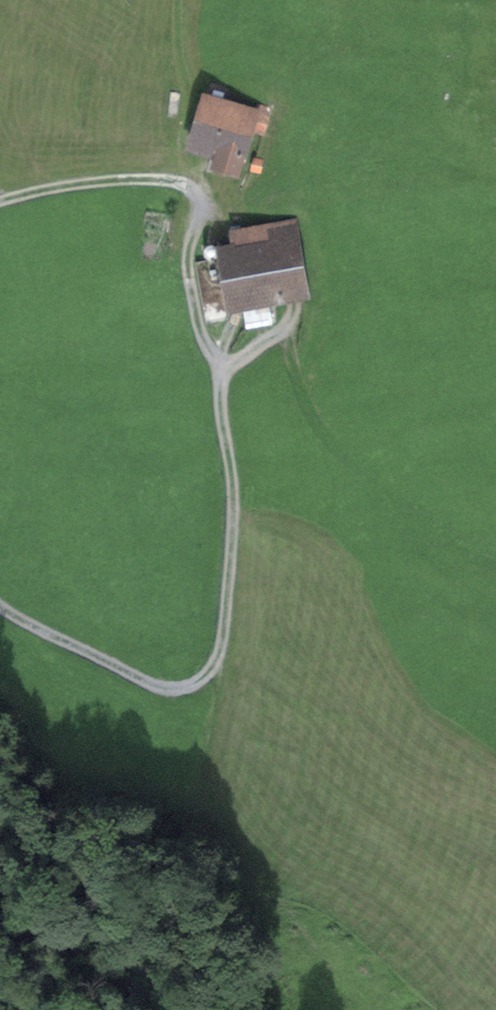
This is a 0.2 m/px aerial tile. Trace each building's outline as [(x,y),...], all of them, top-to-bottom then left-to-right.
[(254,112),(205,97),(191,145),(218,153),(214,167),(236,173),(254,112)] [(255,159),(252,169),(260,171),(262,161),(255,159)] [(230,246),(212,249),(226,316),(314,299),(298,218),(227,232),(230,246)]
